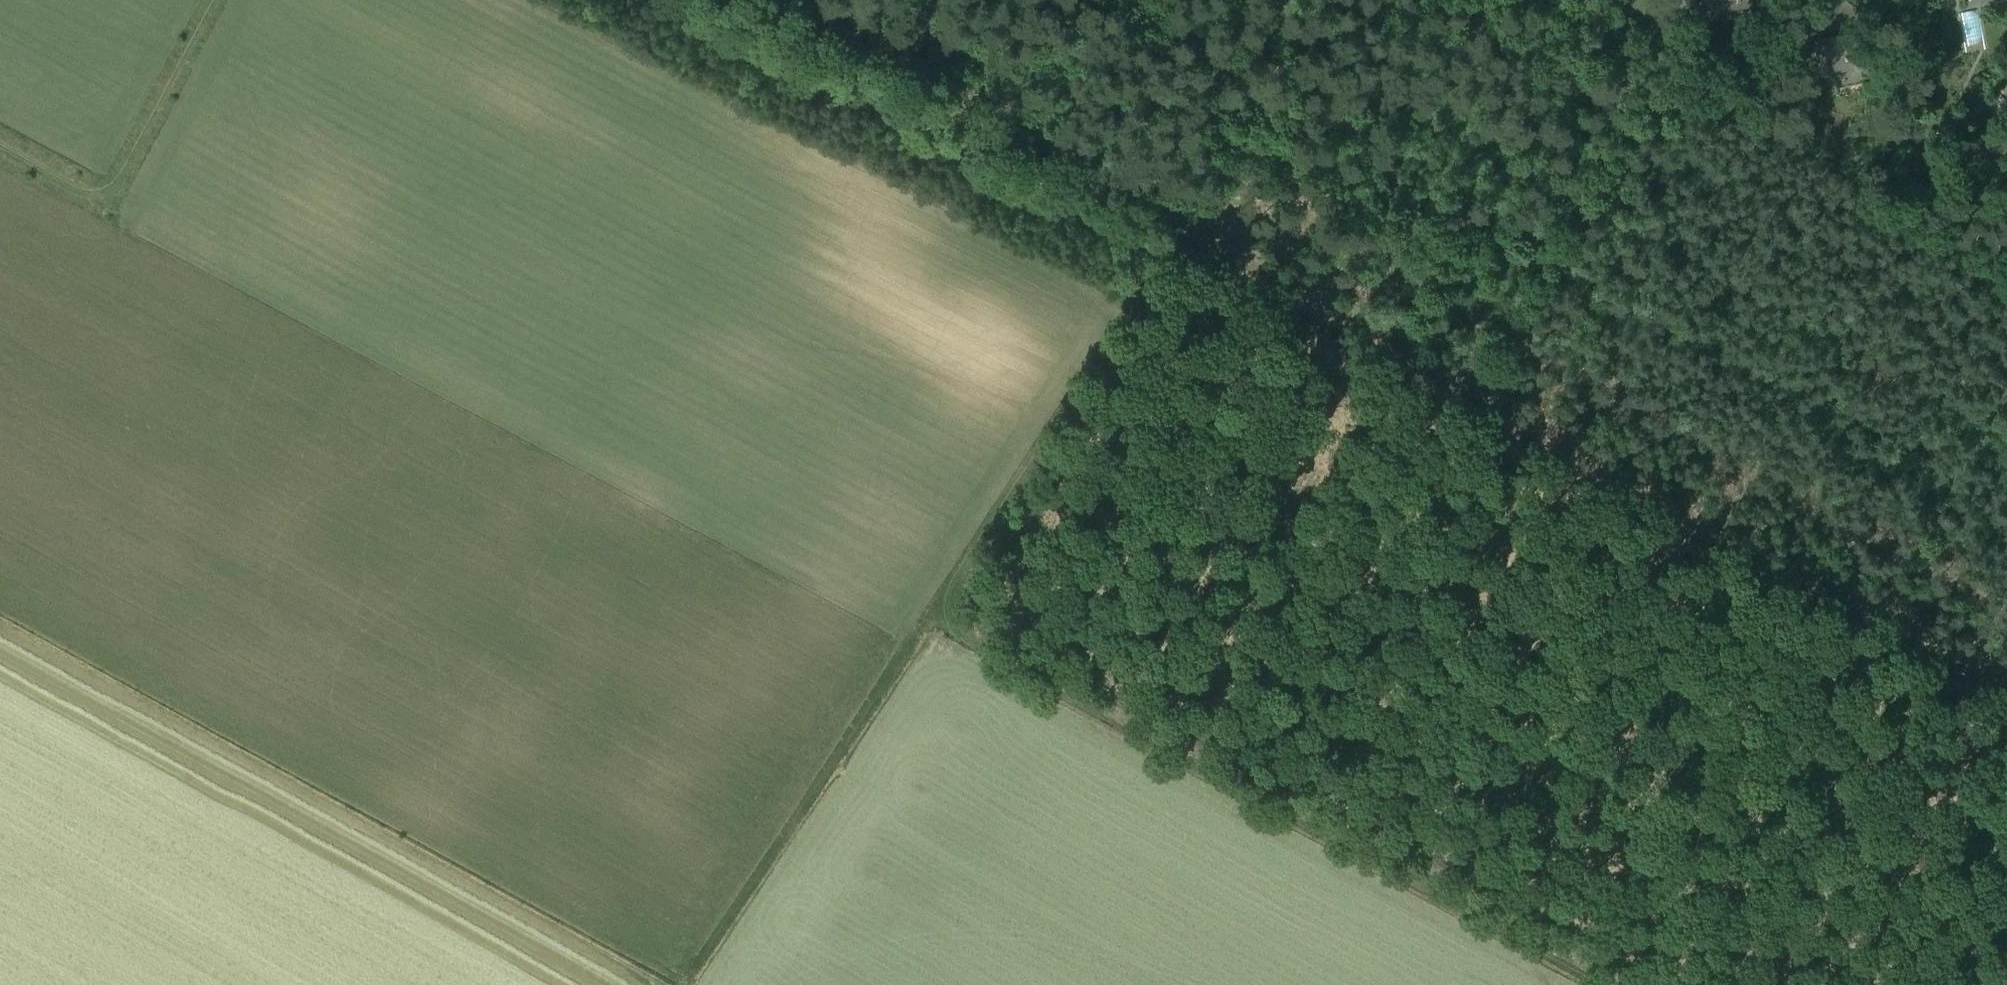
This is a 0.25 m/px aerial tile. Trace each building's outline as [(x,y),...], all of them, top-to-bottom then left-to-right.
[(1712,19),(1752,16),(1750,0),(1710,0),(1712,19)] [(1833,71),(1836,87),(1864,82),(1860,66),(1855,35),(1842,38),(1841,33),(1814,38),(1821,73),(1833,71)]
